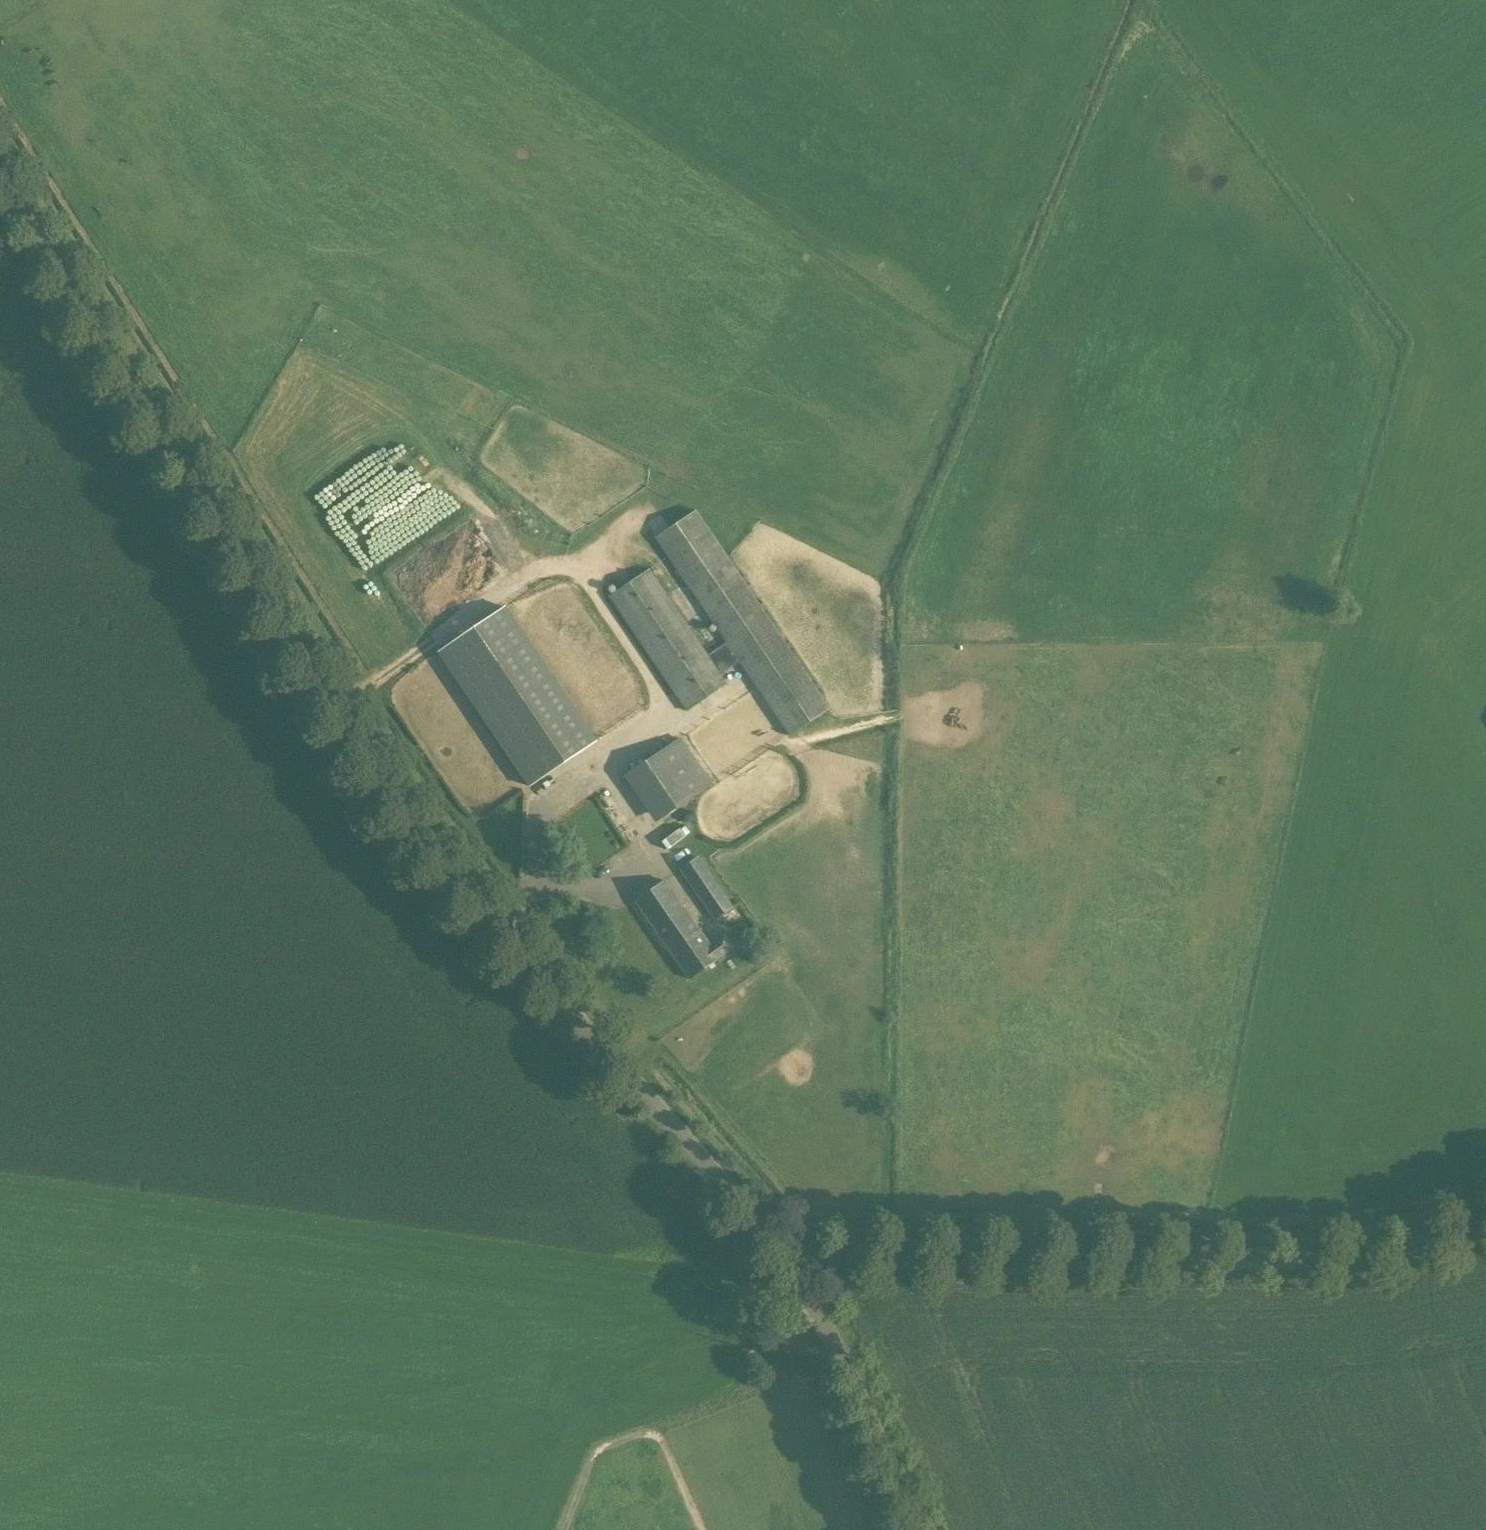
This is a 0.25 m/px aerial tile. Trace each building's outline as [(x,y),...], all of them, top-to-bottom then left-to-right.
[(739,661),(789,736),(831,708),(696,510),(656,538),(726,642),(709,654),(650,568),(609,596),(687,712),(728,683),(721,673),(739,661)] [(439,652),(529,787),(596,742),(506,607),(439,652)] [(682,737),(623,776),(655,822),(713,783),(682,737)] [(679,869),(714,919),(733,906),(698,856),(679,869)] [(665,880),(636,901),(690,978),(734,947),(725,934),(710,944),(665,880)]
